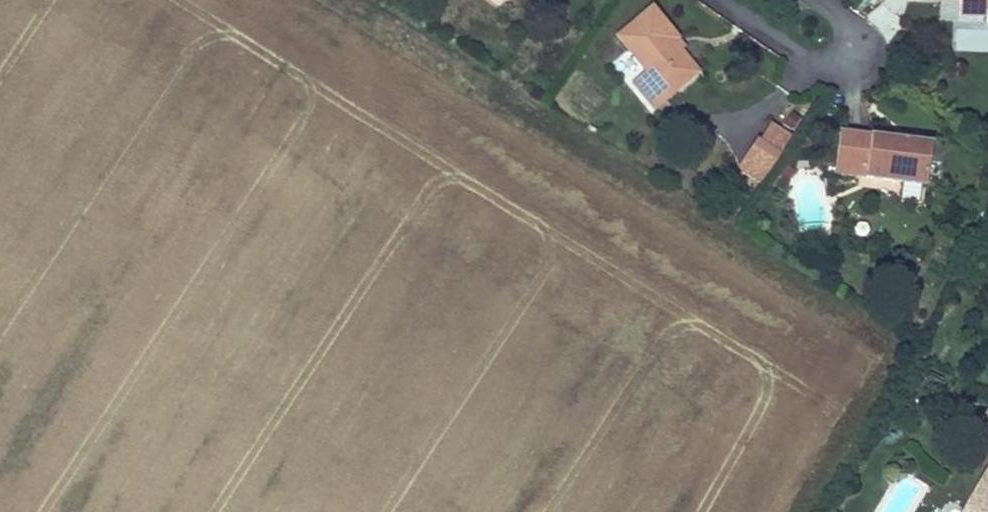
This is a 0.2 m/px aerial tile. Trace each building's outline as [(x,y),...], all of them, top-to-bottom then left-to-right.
[(631,80),(653,107),(699,69),(673,36),(679,32),(654,2),(615,33),(644,69),(631,80)] [(758,134),(737,168),(761,183),(792,134),(771,120),(761,136),(758,134)] [(835,170),(926,180),(931,137),(840,127),(835,170)] [(963,505),(974,511),(973,511),(987,511),(987,459),(963,505)]
